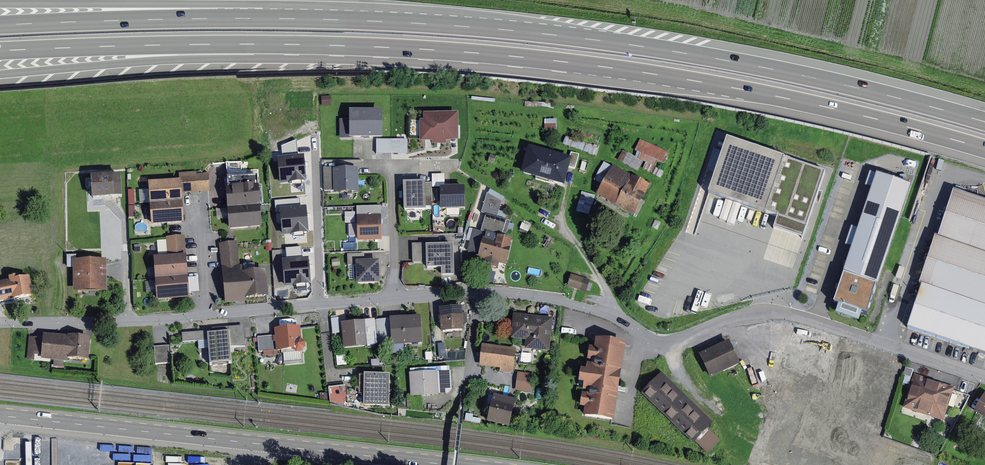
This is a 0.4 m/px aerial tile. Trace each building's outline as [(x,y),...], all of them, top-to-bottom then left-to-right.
[(385,110),(351,110),(351,119),(342,119),(342,138),(385,138),(385,110)] [(460,112),(426,112),(426,119),(422,119),(422,141),(434,140),(434,143),(448,143),(448,140),(461,140),(460,112)] [(727,137),(709,194),(777,217),(773,228),(801,238),(824,169),(727,137)] [(671,152),(642,138),(636,150),(665,164),(671,152)] [(410,139),(378,139),(378,154),(410,154),(410,139)] [(576,158),(532,145),(524,171),(568,184),(576,158)] [(605,184),(612,164),(603,161),(596,180),(605,184)] [(654,184),(615,164),(599,195),(637,215),(654,184)] [(336,190),(335,168),(337,168),(337,167),(326,167),(326,190),(336,190)] [(337,168),(335,168),(336,190),(336,193),(361,192),(360,167),(337,168)] [(181,178),(150,181),(153,225),(187,222),(185,192),(215,189),(213,171),(181,174),(181,178)] [(877,171),(834,299),(841,302),(837,313),(859,320),(862,309),(868,311),(911,182),(877,171)] [(123,173),(90,174),(91,200),(115,199),(114,182),(123,182),(123,173)] [(442,186),(447,186),(447,174),(434,174),(435,186),(442,186)] [(405,182),(406,210),(428,209),(428,198),(427,182),(427,181),(405,182)] [(447,186),(442,186),(443,209),(468,209),(467,185),(447,186)] [(259,186),(227,188),(231,231),(263,229),(259,186)] [(577,210),(590,214),(596,196),(583,192),(577,210)] [(951,193),(908,330),(984,354),(984,203),(951,193)] [(360,241),(384,240),(383,214),(359,215),(360,241)] [(518,223),(488,215),(484,232),(475,230),(469,251),(481,254),(478,266),(505,273),(518,223)] [(349,217),(350,237),(358,237),(357,217),(349,217)] [(316,220),(291,222),(294,251),(320,249),(316,220)] [(170,256),(155,257),(158,301),(191,299),(188,236),(169,237),(170,256)] [(239,243),(222,245),(227,304),(272,300),(269,269),(242,271),(239,243)] [(415,262),(428,261),(428,245),(437,244),(437,243),(414,243),(415,262)] [(437,244),(428,245),(428,261),(429,268),(443,267),(444,276),(456,276),(455,244),(437,244)] [(367,260),(366,253),(349,254),(350,265),(358,265),(358,261),(367,260)] [(110,259),(74,258),(73,291),(110,291),(110,259)] [(359,284),(382,283),(381,260),(367,260),(358,261),(358,265),(359,284)] [(590,280),(571,274),(568,286),(586,291),(590,280)] [(0,283),(0,287),(2,301),(34,295),(30,278),(0,283)] [(469,311),(439,314),(442,336),(471,333),(469,311)] [(557,316),(515,313),(513,337),(528,338),(527,349),(554,352),(557,316)] [(423,316),(343,322),(345,349),(425,343),(423,316)] [(303,325),(276,328),(279,350),(306,347),(303,325)] [(246,327),(184,331),(184,343),(209,341),(210,367),(234,365),(232,347),(247,346),(246,327)] [(96,337),(44,333),(43,340),(32,339),(31,355),(41,356),(41,361),(94,365),(96,337)] [(731,339),(701,355),(712,377),(743,362),(731,339)] [(626,344),(597,340),(585,416),(614,421),(626,344)] [(518,349),(485,344),(482,365),(516,370),(518,349)] [(171,345),(156,346),(157,364),(172,363),(171,345)] [(440,372),(413,373),(414,396),(441,394),(440,372)] [(517,372),(517,391),(537,391),(537,372),(517,372)] [(716,423),(664,372),(643,393),(696,444),(716,423)] [(957,386),(917,374),(907,406),(948,418),(957,386)] [(392,376),(367,375),(366,407),(391,408),(392,376)] [(348,385),(331,388),(333,401),(350,398),(348,385)] [(518,401),(494,394),(487,419),(512,426),(518,401)] [(363,403),(349,400),(347,409),(361,412),(363,403)] [(134,454),(32,445),(30,464),(133,464),(134,454)]
